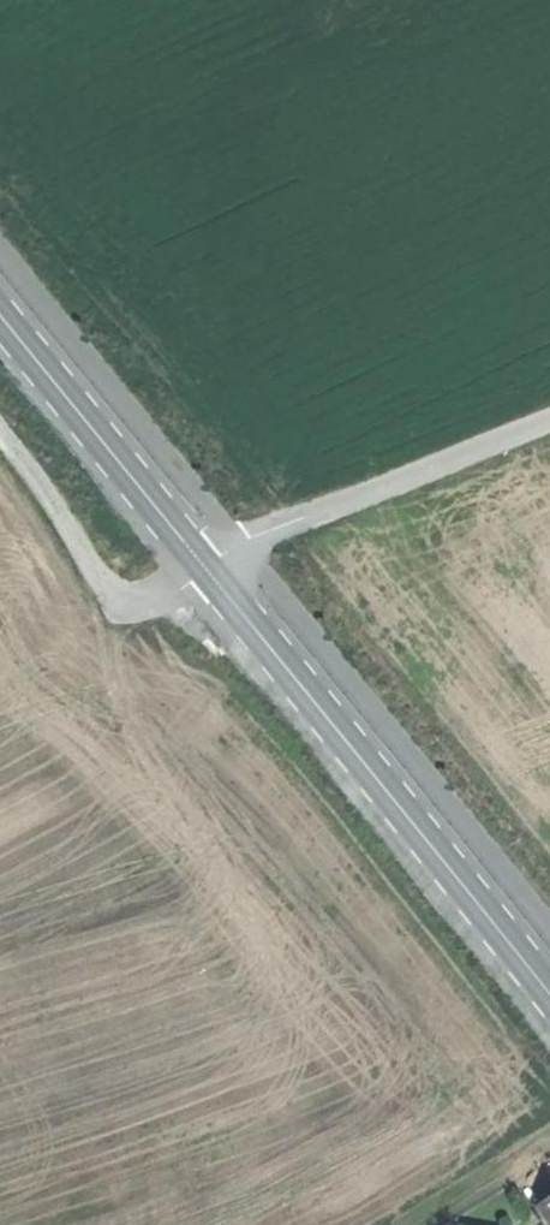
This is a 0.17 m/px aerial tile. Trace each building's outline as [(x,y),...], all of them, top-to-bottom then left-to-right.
[(549,1224),(549,1199),(538,1207),(549,1224)]
